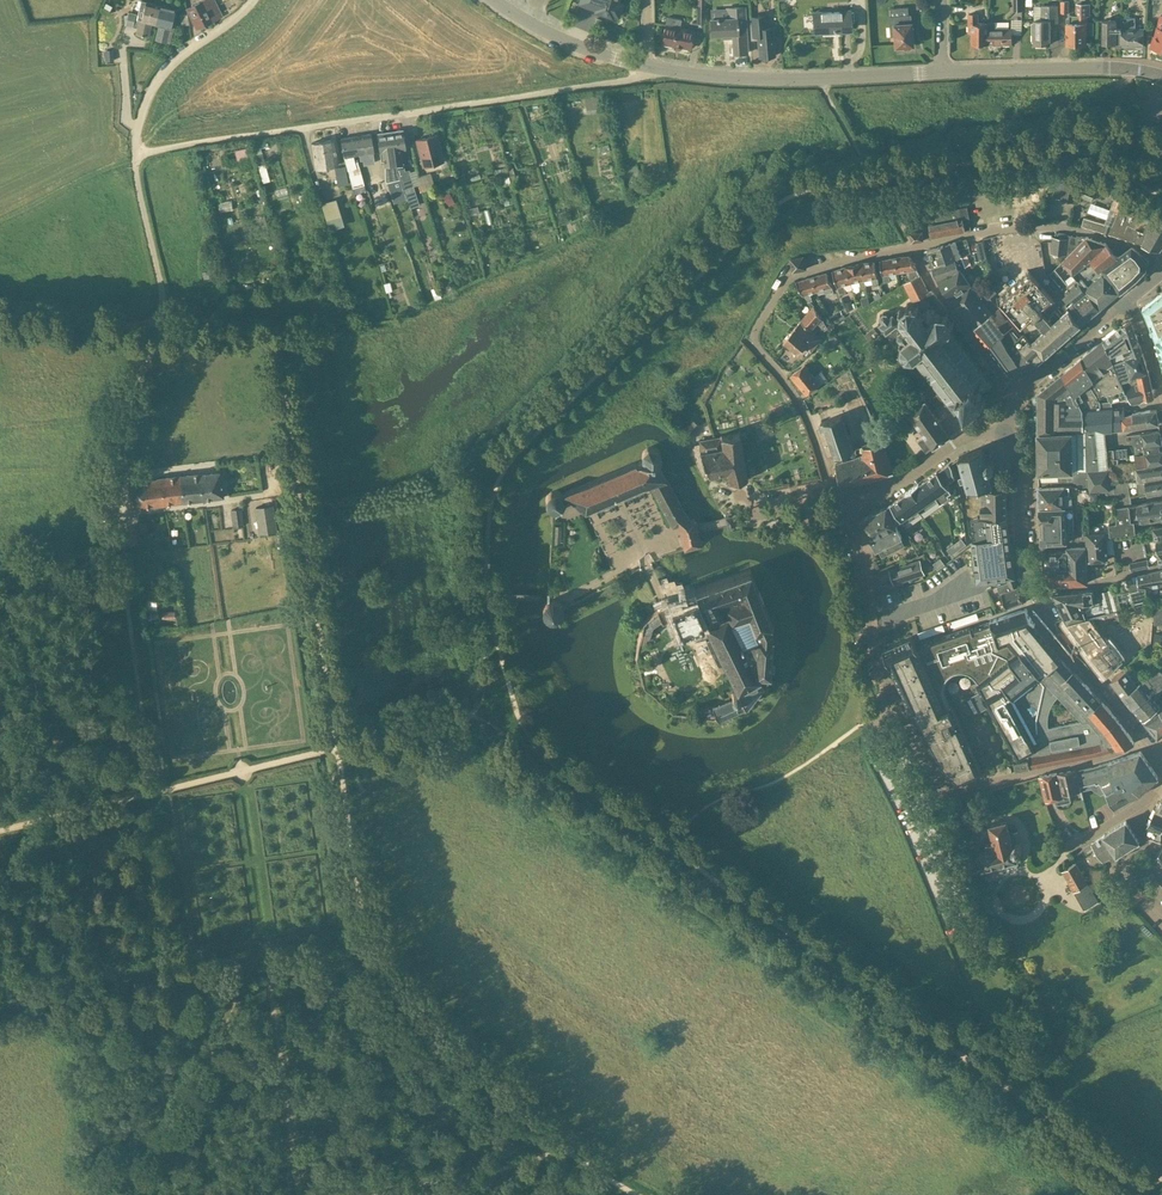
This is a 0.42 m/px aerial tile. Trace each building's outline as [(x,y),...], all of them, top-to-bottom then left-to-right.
[(214,20),(223,16),(215,0),(203,0),(187,8),(197,29),(214,20)] [(581,6),(599,12),(598,15),(612,20),(613,16),(618,18),(623,3),(617,2),(618,0),(582,0),(581,6)] [(706,0),(697,0),(697,24),(705,24),(706,0)] [(1013,11),(1023,11),(1023,0),(1013,0),(1013,11)] [(1070,1),(1061,1),(1060,13),(1069,13),(1070,1)] [(147,2),(145,9),(140,8),(138,14),(129,11),(128,14),(124,14),(125,24),(137,27),(136,33),(149,37),(152,23),(156,24),(161,5),(147,2)] [(1086,44),(1086,35),(1094,35),(1094,22),(1088,22),(1088,16),(1091,16),(1091,4),(1076,4),(1076,15),(1070,15),(1070,23),(1067,23),(1067,44),(1086,44)] [(156,24),(160,25),(157,37),(168,39),(171,28),(174,29),(179,9),(175,8),(175,9),(161,5),(156,24)] [(710,9),(711,19),(712,35),(733,34),(734,54),(748,53),(747,26),(746,5),(726,6),(726,8),(710,9)] [(1051,44),(1051,22),(1059,22),(1059,5),(1042,5),(1042,20),(1034,20),(1034,44),(1051,44)] [(890,36),(894,36),(895,46),(903,46),(904,47),(910,46),(911,45),(912,45),(910,14),(909,14),(909,7),(888,8),(889,16),(888,16),(890,36)] [(850,10),(813,13),(815,32),(822,32),(823,35),(835,34),(835,31),(851,30),(851,22),(854,21),(853,12),(850,12),(850,10)] [(190,24),(188,12),(180,14),(182,26),(190,24)] [(971,44),(987,44),(987,22),(979,22),(979,14),(969,14),(969,34),(971,34),(971,44)] [(1161,14),(1153,48),(1161,50),(1161,14)] [(766,15),(750,16),(751,35),(758,34),(758,40),(759,57),(762,57),(763,58),(767,58),(767,56),(775,56),(773,26),(766,26),(766,15)] [(667,17),(666,25),(662,44),(690,49),(694,30),(680,27),(682,19),(667,17)] [(1122,46),(1122,19),(1122,17),(1116,17),(1116,21),(1103,20),(1103,44),(1115,44),(1115,48),(1122,48),(1122,46)] [(1135,19),(1122,19),(1122,46),(1124,46),(1125,48),(1135,48),(1136,47),(1144,47),(1144,29),(1135,29),(1135,19)] [(994,22),(987,22),(987,44),(1012,44),(1012,29),(994,29),(994,22)] [(106,49),(106,60),(114,60),(114,49),(106,49)] [(586,97),(586,112),(604,111),(604,96),(586,97)] [(319,130),(319,139),(334,139),(333,130),(319,130)] [(414,186),(421,184),(419,176),(417,170),(410,171),(410,169),(405,170),(404,163),(402,163),(402,162),(403,162),(401,149),(405,149),(403,130),(391,132),(395,164),(404,188),(411,207),(420,205),(414,186)] [(391,193),(404,188),(395,164),(391,132),(378,134),(381,152),(383,152),(385,165),(385,179),(386,182),(387,182),(391,193)] [(372,163),(371,152),(375,152),(372,133),(356,136),(359,154),(363,154),(365,164),(372,163)] [(450,158),(444,160),(438,135),(416,140),(423,167),(441,162),(443,170),(452,168),(450,158)] [(356,162),(354,155),(359,154),(356,136),(341,138),(344,157),(353,187),(352,188),(354,194),(366,191),(364,185),(365,185),(358,161),(356,162)] [(311,143),(316,169),(339,165),(335,139),(311,143)] [(235,149),(238,164),(249,161),(246,146),(235,149)] [(349,183),(346,166),(335,168),(338,185),(349,183)] [(421,184),(423,191),(424,191),(424,190),(435,187),(431,173),(419,176),(421,184)] [(1061,200),(1075,203),(1079,184),(1065,181),(1064,185),(1061,185),(1059,194),(1062,195),(1061,200)] [(1095,191),(1081,185),(1077,195),(1091,201),(1095,191)] [(1006,198),(1012,193),(1008,187),(1001,192),(1006,198)] [(448,205),(455,202),(450,192),(444,195),(448,205)] [(345,225),(336,198),(321,203),(329,230),(345,225)] [(1140,244),(1142,245),(1142,244),(1161,250),(1161,219),(1154,215),(1147,212),(1147,211),(1122,201),(1122,202),(1115,199),(1105,223),(1084,217),(1082,226),(1111,235),(1126,239),(1126,240),(1140,244)] [(966,231),(964,223),(970,222),(968,207),(934,213),(935,223),(929,224),(932,238),(966,231)] [(424,218),(416,219),(419,239),(427,238),(424,218)] [(923,230),(911,232),(912,242),(925,240),(925,239),(923,230)] [(1053,236),(1051,254),(1068,256),(1086,237),(1068,235),(1067,238),(1053,236)] [(1087,236),(1086,237),(1068,256),(1063,261),(1058,265),(1063,270),(1067,266),(1073,275),(1074,274),(1077,279),(1068,285),(1055,270),(1051,274),(1061,286),(1057,289),(1054,291),(1069,309),(1083,324),(1089,319),(1104,307),(1120,292),(1121,293),(1123,291),(1140,277),(1145,272),(1147,270),(1147,262),(1140,251),(1133,246),(1132,247),(1118,257),(1107,243),(1087,236)] [(1019,380),(1044,358),(1020,331),(1019,332),(1009,320),(1002,325),(1001,324),(1000,325),(991,315),(999,308),(990,298),(996,292),(991,286),(978,294),(971,285),(968,280),(967,280),(963,274),(964,274),(962,271),(967,268),(965,266),(959,249),(969,247),(967,239),(956,242),(952,243),(928,251),(933,268),(933,267),(938,281),(952,300),(989,346),(1001,362),(1014,380),(1019,380)] [(987,260),(983,241),(976,242),(978,251),(973,252),(975,262),(979,261),(987,260)] [(909,271),(910,280),(920,275),(917,269),(910,255),(897,257),(900,272),(909,271)] [(805,257),(805,256),(791,258),(793,269),(793,272),(807,269),(805,257)] [(891,281),(890,274),(900,272),(897,257),(880,260),(883,275),(884,282),(891,281)] [(879,285),(878,278),(875,261),(862,263),(865,280),(872,279),(873,286),(879,285)] [(867,287),(865,280),(862,263),(848,266),(851,283),(859,281),(860,288),(867,287)] [(846,292),(844,285),(851,283),(848,266),(833,270),(841,294),(846,292)] [(834,292),(832,286),(828,272),(813,277),(817,291),(824,289),(826,294),(834,292)] [(899,336),(903,341),(902,342),(901,351),(907,358),(915,359),(941,391),(947,400),(956,411),(966,403),(971,409),(978,403),(986,397),(982,391),(992,383),(952,331),(953,322),(947,315),(950,312),(932,290),(929,292),(920,275),(910,280),(903,284),(913,303),(924,297),(939,314),(929,321),(918,307),(909,306),(901,311),(900,321),(894,313),(890,315),(888,313),(884,312),(881,315),(880,319),(882,322),(879,324),(886,334),(892,330),(897,338),(899,336)] [(1053,298),(1032,275),(1001,303),(1022,326),(1032,316),(1035,319),(1042,312),(1040,310),(1053,298)] [(813,301),(811,293),(817,291),(813,277),(796,282),(803,295),(810,302),(813,301)] [(1161,293),(1152,300),(1143,307),(1156,339),(1161,362),(1161,292),(1161,293)] [(828,328),(822,318),(814,305),(801,321),(812,330),(818,323),(826,330),(828,328)] [(1034,319),(1020,331),(1044,358),(1046,357),(1076,330),(1083,324),(1069,309),(1061,316),(1055,310),(1047,317),(1043,313),(1035,320),(1034,319)] [(1131,320),(1123,325),(1132,347),(1134,353),(1142,350),(1131,320)] [(822,338),(812,330),(801,321),(784,342),(799,354),(805,347),(811,352),(822,338)] [(1132,347),(1123,325),(1122,324),(1115,330),(1106,338),(1111,354),(1124,348),(1124,350),(1132,347)] [(1106,338),(1083,356),(1095,380),(1088,384),(1094,397),(1105,394),(1108,404),(1112,404),(1111,402),(1128,398),(1123,389),(1120,380),(1113,361),(1113,360),(1111,354),(1106,338)] [(1149,368),(1142,350),(1134,353),(1126,356),(1131,372),(1133,372),(1134,376),(1138,374),(1149,369),(1149,368)] [(1083,356),(1062,374),(1081,411),(1112,408),(1112,404),(1108,404),(1105,394),(1094,397),(1088,384),(1095,380),(1083,356)] [(1126,356),(1113,361),(1120,380),(1123,389),(1128,398),(1129,397),(1132,403),(1133,403),(1134,404),(1145,402),(1144,398),(1145,398),(1145,397),(1138,374),(1134,376),(1133,372),(1131,372),(1126,356)] [(797,382),(799,385),(813,374),(806,364),(795,372),(791,375),(797,382)] [(1145,398),(1155,397),(1150,372),(1149,369),(1138,374),(1145,397),(1145,398)] [(822,372),(816,377),(813,374),(799,385),(805,393),(807,395),(827,379),(822,372)] [(1038,404),(1038,432),(1105,433),(1112,432),(1124,431),(1122,419),(1125,415),(1124,407),(1112,408),(1081,411),(1062,374),(1038,393),(1038,404)] [(909,413),(926,436),(918,442),(926,453),(934,448),(951,436),(933,411),(947,400),(941,391),(927,402),(926,401),(909,413)] [(1157,408),(1140,411),(1132,412),(1133,414),(1125,415),(1122,419),(1124,431),(1140,428),(1140,427),(1160,424),(1157,408)] [(827,429),(836,456),(855,450),(843,415),(821,423),(823,429),(823,430),(825,429),(827,429)] [(699,425),(693,420),(682,434),(689,439),(699,425)] [(1107,450),(1109,470),(1110,485),(1129,483),(1137,482),(1161,477),(1161,450),(1160,444),(1161,443),(1161,438),(1161,429),(1140,433),(1131,434),(1136,460),(1115,462),(1114,449),(1107,450)] [(1039,472),(1109,470),(1107,450),(1105,433),(1038,432),(1039,472)] [(699,440),(701,450),(709,475),(727,472),(728,481),(747,478),(739,433),(721,437),(713,438),(699,440)] [(883,440),(863,448),(863,455),(836,464),(843,486),(894,472),(883,440)] [(640,463),(636,462),(565,493),(585,511),(586,511),(587,511),(616,498),(650,484),(653,489),(653,490),(673,527),(678,526),(679,530),(681,536),(684,547),(684,548),(701,543),(698,530),(697,528),(695,521),(695,518),(690,519),(666,478),(667,477),(660,464),(662,454),(657,447),(648,446),(641,454),(640,463)] [(1114,448),(1115,458),(1128,457),(1127,447),(1114,448)] [(994,487),(995,487),(990,469),(992,470),(996,467),(996,463),(993,460),(989,460),(988,461),(984,448),(959,457),(960,458),(967,481),(969,485),(971,491),(981,489),(987,488),(994,487)] [(926,479),(925,480),(939,500),(940,503),(950,496),(949,493),(952,491),(947,483),(956,477),(952,467),(951,465),(950,463),(949,464),(938,471),(937,472),(926,479)] [(1109,470),(1039,472),(1039,487),(1040,507),(1066,507),(1071,504),(1082,504),(1084,504),(1084,501),(1091,501),(1091,500),(1115,497),(1116,507),(1132,505),(1129,487),(1129,483),(1110,485),(1109,470)] [(158,478),(158,479),(129,483),(132,508),(223,496),(220,472),(201,475),(200,473),(158,478)] [(1137,482),(1139,496),(1140,495),(1148,494),(1161,492),(1161,477),(1137,482)] [(914,487),(906,492),(921,513),(939,500),(925,480),(919,484),(919,483),(914,487)] [(982,519),(1007,515),(1007,487),(995,487),(994,487),(987,488),(981,489),(981,500),(981,505),(981,517),(981,519),(982,519)] [(555,512),(567,499),(563,494),(561,492),(557,490),(553,491),(549,493),(546,497),(546,500),(546,504),(548,507),(549,508),(552,510),(554,511),(555,512)] [(891,504),(887,506),(896,523),(901,519),(905,524),(921,513),(906,492),(906,493),(895,501),(891,504)] [(1138,504),(1132,505),(1116,507),(1117,524),(1111,525),(1112,535),(1135,533),(1134,532),(1136,532),(1134,522),(1140,521),(1161,518),(1161,500),(1138,504)] [(1066,507),(1040,507),(1041,522),(1042,533),(1042,541),(1047,541),(1047,542),(1067,541),(1073,540),(1072,530),(1074,530),(1074,509),(1083,508),(1082,504),(1071,504),(1066,507)] [(274,505),(257,507),(260,533),(276,531),(274,505)] [(886,507),(862,520),(877,550),(902,537),(895,525),(887,507),(886,507)] [(242,509),(231,510),(233,527),(244,525),(242,509)] [(725,514),(726,517),(727,525),(727,528),(733,527),(732,520),(731,513),(725,514)] [(997,579),(1007,578),(1015,577),(1007,515),(982,519),(981,519),(981,517),(971,519),(974,540),(972,541),(978,582),(997,579)] [(123,545),(129,544),(138,543),(136,526),(126,527),(127,532),(121,533),(123,545)] [(1107,533),(1086,534),(1089,561),(1108,560),(1107,533)] [(962,538),(954,544),(959,550),(967,545),(962,538)] [(954,544),(947,549),(952,556),(959,550),(954,544)] [(1067,547),(1067,550),(1068,567),(1044,569),(1049,582),(1053,585),(1088,583),(1086,547),(1067,547)] [(1043,555),(1044,569),(1068,567),(1067,550),(1045,552),(1043,555)] [(941,557),(933,563),(938,570),(945,564),(941,557)] [(920,559),(890,569),(895,584),(925,574),(920,559)] [(1161,584),(1161,570),(1138,576),(1139,583),(1138,583),(1138,584),(1150,586),(1161,584)] [(773,636),(772,636),(773,629),(770,624),(771,624),(750,571),(692,592),(692,593),(670,601),(670,602),(668,603),(664,605),(660,607),(657,608),(658,610),(659,612),(644,622),(642,633),(643,633),(650,635),(651,633),(653,626),(663,619),(664,621),(665,620),(669,618),(674,615),(678,626),(677,628),(684,629),(684,628),(697,623),(699,628),(705,626),(713,643),(718,653),(723,663),(727,672),(729,675),(734,685),(736,689),(735,689),(732,691),(731,694),(731,695),(712,703),(718,715),(718,716),(746,703),(763,682),(762,681),(769,673),(770,673),(773,636)] [(1015,577),(1007,578),(1008,582),(997,587),(1000,594),(1002,593),(1007,608),(1025,602),(1019,586),(1018,586),(1015,577)] [(175,578),(170,579),(172,588),(171,589),(175,610),(163,610),(163,613),(158,613),(158,611),(157,611),(155,589),(154,589),(152,582),(150,582),(151,590),(144,591),(149,626),(156,625),(156,620),(160,620),(160,618),(163,618),(163,619),(175,619),(175,622),(174,622),(174,625),(182,624),(175,578)] [(1151,602),(1150,586),(1138,584),(1138,583),(1129,585),(1135,605),(1148,602),(1151,602)] [(1102,596),(1095,598),(1094,590),(1053,594),(1067,622),(1066,622),(1067,623),(1102,614),(1122,608),(1116,588),(1101,592),(1102,596)] [(552,598),(549,600),(545,602),(543,605),(542,610),(543,614),(546,617),(549,619),(553,620),(557,619),(561,616),(563,613),(564,609),(563,608),(563,605),(562,604),(560,601),(557,599),(552,598)] [(1123,636),(1113,621),(1120,618),(1151,611),(1148,602),(1135,605),(1129,607),(1122,608),(1102,614),(1067,623),(1091,655),(1107,675),(1123,659),(1131,650),(1125,644),(1117,652),(1112,645),(1123,636)] [(1036,624),(1027,608),(972,628),(971,626),(946,634),(921,643),(923,648),(919,650),(913,636),(883,649),(884,649),(912,711),(913,712),(945,771),(958,782),(982,772),(952,705),(949,706),(947,701),(945,697),(944,692),(944,687),(946,681),(948,677),(953,674),(958,672),(963,671),(972,675),(976,678),(979,682),(977,684),(989,707),(1018,759),(1019,763),(1029,761),(1030,768),(1097,755),(1114,750),(1114,749),(1118,747),(1118,749),(1136,742),(1120,720),(1103,699),(1074,669),(1062,657),(1063,656),(1049,642),(1034,624),(1036,624)] [(1155,633),(1153,646),(1161,647),(1161,634),(1155,633)] [(1111,681),(1123,696),(1138,685),(1126,669),(1111,681)] [(1133,709),(1151,695),(1156,691),(1158,693),(1161,690),(1161,672),(1160,670),(1150,678),(1144,682),(1142,683),(1141,683),(1138,685),(1123,696),(1133,709)] [(1145,671),(1139,676),(1144,682),(1150,678),(1145,671)] [(1161,705),(1151,695),(1133,709),(1143,720),(1161,705)] [(1160,711),(1145,722),(1159,738),(1161,736),(1161,714),(1160,711)] [(1159,777),(1141,750),(1092,767),(1077,770),(1080,786),(1097,782),(1097,783),(1102,785),(1115,808),(1140,794),(1159,777)] [(1016,772),(1030,769),(1030,768),(1029,761),(1019,763),(1015,764),(1016,772)] [(1063,794),(1081,790),(1080,786),(1077,770),(1076,769),(1058,772),(1063,794)] [(1064,798),(1063,794),(1058,772),(1040,776),(1045,802),(1064,798)] [(1148,827),(1149,837),(1158,841),(1161,832),(1161,829),(1161,812),(1156,809),(1148,827)] [(987,844),(989,851),(980,853),(984,868),(1019,860),(1017,854),(1020,854),(1023,851),(1023,847),(1020,844),(1017,843),(1013,846),(1013,847),(1013,848),(1006,821),(991,825),(995,842),(987,844)] [(1126,821),(1092,843),(1104,862),(1116,854),(1117,856),(1140,841),(1126,821)] [(1077,863),(1062,871),(1074,892),(1075,891),(1080,904),(1094,897),(1088,884),(1089,884),(1077,863)] [(1089,870),(1089,883),(1093,890),(1104,889),(1104,870),(1089,870)]
